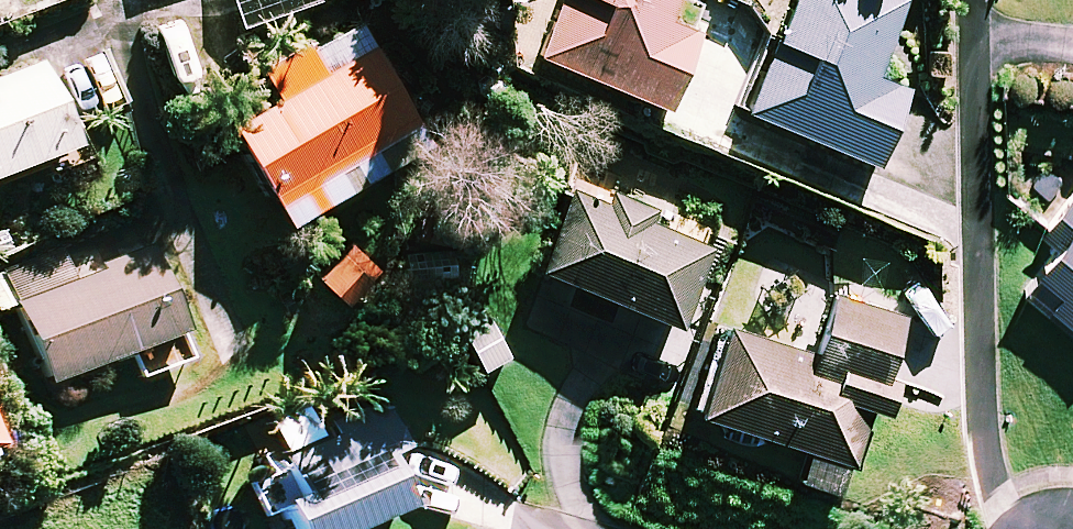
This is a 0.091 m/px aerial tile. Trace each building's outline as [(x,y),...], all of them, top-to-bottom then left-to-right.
[(241,23),(307,0),(233,0),(241,23)] [(539,54),(667,109),(700,32),(668,18),(675,0),(563,0),(539,54)] [(903,0),(795,0),(747,110),(875,166),(907,92),(874,78),(907,2),(903,0)] [(426,143),(361,20),(265,72),(280,99),(235,124),(285,219),(426,143)] [(34,42),(0,55),(0,179),(44,163),(49,176),(81,164),(34,42)] [(713,237),(574,179),(538,267),(676,325),(713,237)] [(1025,288),(1072,327),(1072,229),(1025,288)] [(148,252),(75,279),(64,251),(0,275),(0,303),(3,311),(20,304),(50,384),(129,354),(138,379),(189,360),(148,252)] [(905,316),(834,293),(814,354),(730,326),(701,415),(812,452),(802,482),(845,496),(905,316)] [(381,410),(344,426),(355,454),(273,488),(290,528),(355,528),(401,510),(378,456),(396,448),(381,410)]
